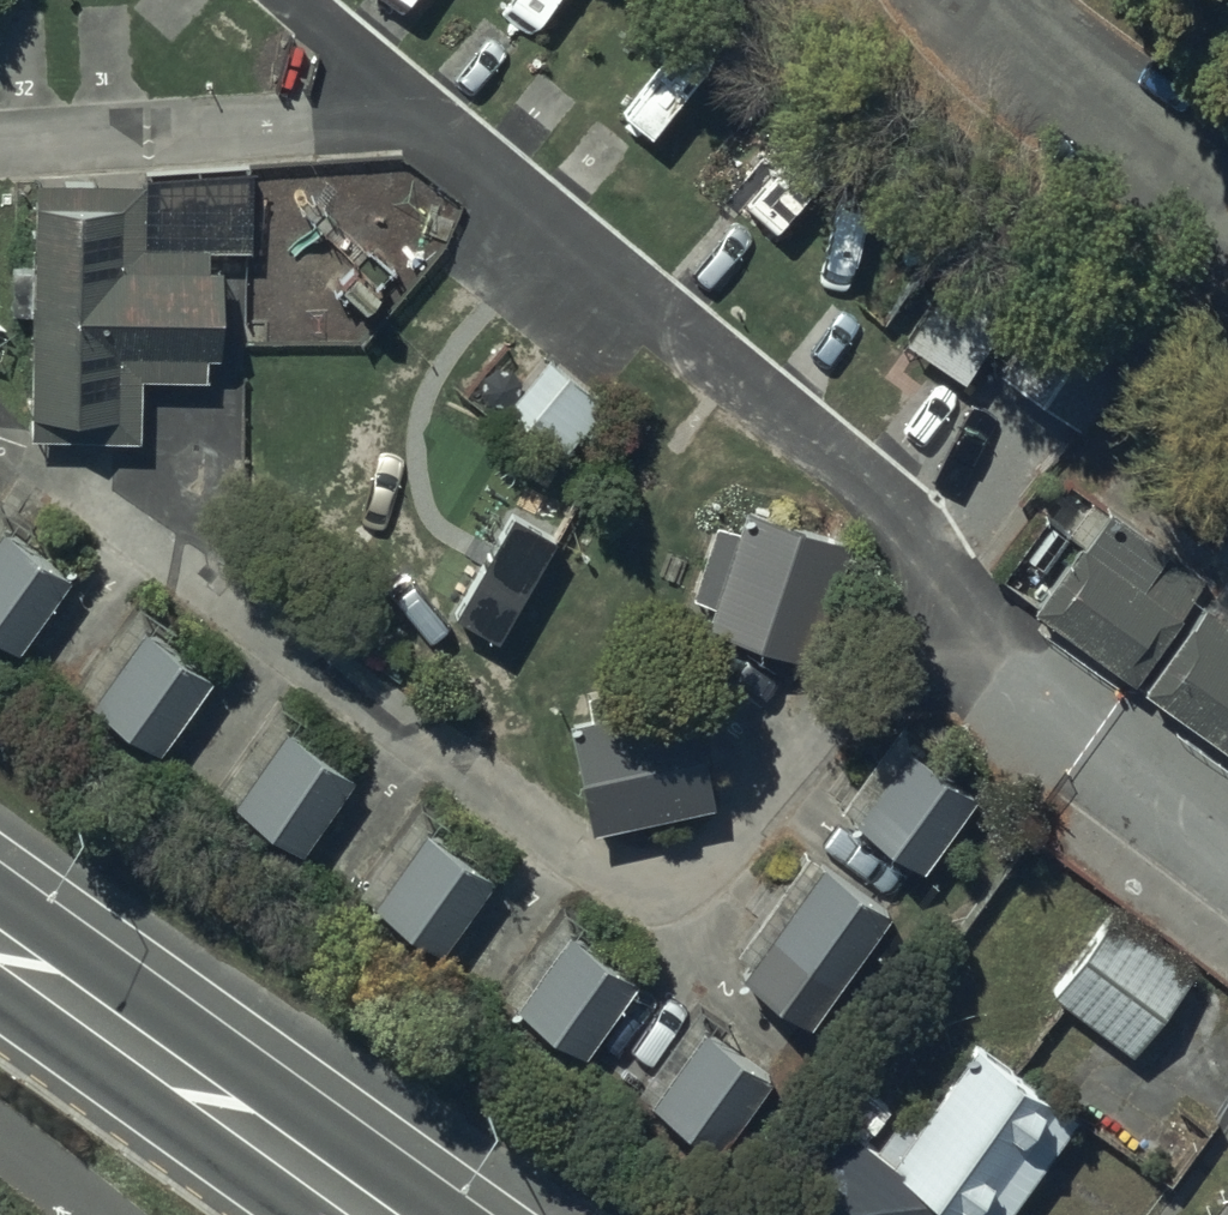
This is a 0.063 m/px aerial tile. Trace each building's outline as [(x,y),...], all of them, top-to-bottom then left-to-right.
[(33,265),(12,264),(10,315),(32,316),(29,440),(139,442),(141,380),(203,382),(204,359),(220,359),(223,268),(208,268),(208,254),(251,253),(249,172),(144,177),(144,185),(35,185),(33,265)] [(970,251),(903,340),(961,383),(1027,294),(970,251)] [(1069,275),(998,371),(1078,430),(1149,334),(1069,275)] [(547,358),(504,408),(562,456),(604,406),(547,358)] [(600,507),(541,459),(501,509),(560,557),(600,507)] [(740,533),(716,525),(691,597),(714,605),(706,628),(807,664),(850,545),(749,508),(740,533)] [(2,532),(0,535),(0,647),(12,655),(67,579),(2,532)] [(1081,543),(1032,609),(1132,682),(1181,617),(1081,543)] [(143,634),(91,706),(157,753),(209,682),(143,634)] [(569,725),(590,834),(714,811),(693,702),(569,725)] [(287,733),(233,806),(299,855),(353,783),(287,733)] [(908,752),(856,826),(920,872),(972,798),(908,752)] [(424,832),(372,908),(440,954),(492,879),(424,832)] [(821,871),(742,980),(807,1027),(886,918),(821,871)] [(1114,916),(1052,997),(1129,1056),(1161,1014),(1158,1011),(1188,973),(1114,916)] [(568,937),(516,1010),(580,1057),(633,983),(568,937)] [(702,1035),(651,1107),(717,1154),(768,1082),(702,1035)] [(886,1169),(949,1214),(1009,1214),(1074,1123),(974,1050),(886,1169)] [(841,1137),(787,1214),(949,1214),(886,1169),(841,1137)]
